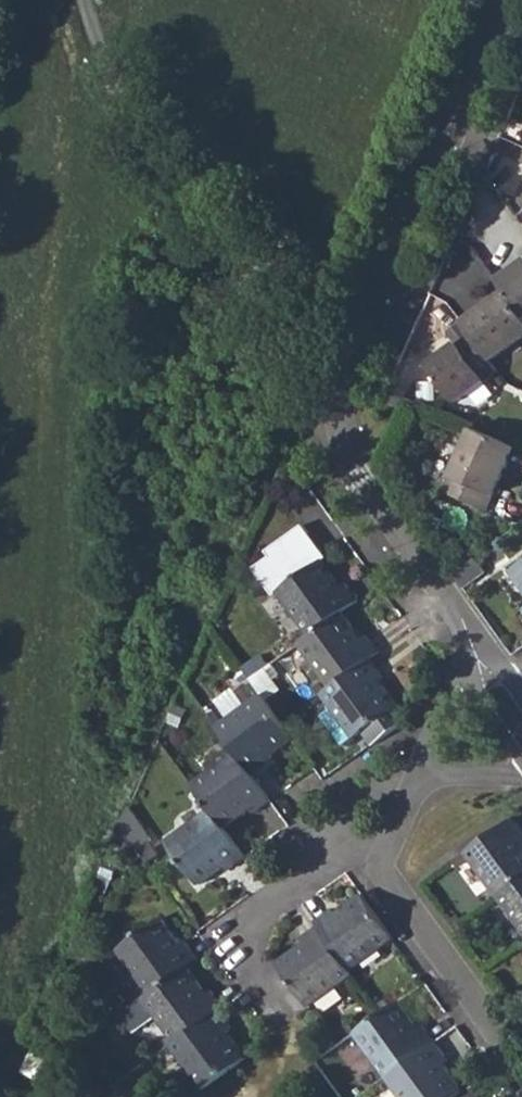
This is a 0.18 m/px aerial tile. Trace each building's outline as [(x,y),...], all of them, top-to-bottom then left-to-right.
[(499,279),(506,289),(521,311),(521,262),(499,279)] [(463,323),(471,333),(490,360),(521,335),(521,311),(506,289),(463,323)] [(457,402),(498,370),(490,360),(471,333),(429,365),(457,402)] [(487,510),(516,446),(473,428),(444,491),(487,510)] [(274,594),(278,590),(310,634),(344,611),(358,600),(345,582),(341,585),(322,559),(327,556),(303,523),(266,550),(270,555),(254,567),(274,594)] [(483,571),(473,556),(451,572),(461,586),(483,571)] [(521,589),(521,563),(509,572),(521,589)] [(298,643),(330,686),(371,657),(379,652),(366,632),(361,636),(344,611),(310,634),(298,643)] [(383,676),(371,657),(330,686),(322,693),(331,705),(320,714),(342,744),(361,730),(372,745),(403,723),(390,710),(397,704),(379,678),(383,676)] [(273,681),(264,667),(249,678),(259,691),(273,681)] [(267,756),(292,737),(281,722),(260,694),(218,726),(236,750),(253,774),(271,760),(267,756)] [(255,812),(272,801),(253,774),(236,750),(193,783),(212,809),(224,826),(251,807),(255,812)] [(129,806),(121,823),(144,854),(148,861),(161,851),(129,806)] [(227,871),(247,857),(224,826),(212,809),(168,840),(198,883),(224,866),(227,871)] [(498,894),(521,877),(521,835),(511,818),(466,850),(498,894)] [(130,864),(144,854),(121,823),(114,840),(130,864)] [(521,927),(521,877),(498,894),(521,927)] [(350,969),(394,937),(362,894),(336,913),(334,908),(317,922),(319,926),(350,969)] [(119,948),(149,993),(188,965),(198,958),(185,939),(180,942),(161,917),(119,948)] [(311,1005),(354,974),(350,969),(319,926),(302,938),(305,944),(280,963),(311,1005)] [(149,993),(121,1013),(134,1031),(156,1015),(171,1036),(154,1047),(158,1053),(171,1044),(175,1042),(219,1010),(224,1006),(210,988),(206,991),(188,965),(149,993)] [(355,1032),(388,1076),(436,1041),(423,1024),(419,1026),(400,1000),(382,1013),(355,1032)] [(171,1044),(202,1088),(246,1056),(226,1030),(231,1027),(219,1010),(175,1042),(171,1044)] [(403,1096),(451,1096),(463,1088),(444,1062),(449,1059),(436,1041),(388,1076),(403,1096)]
